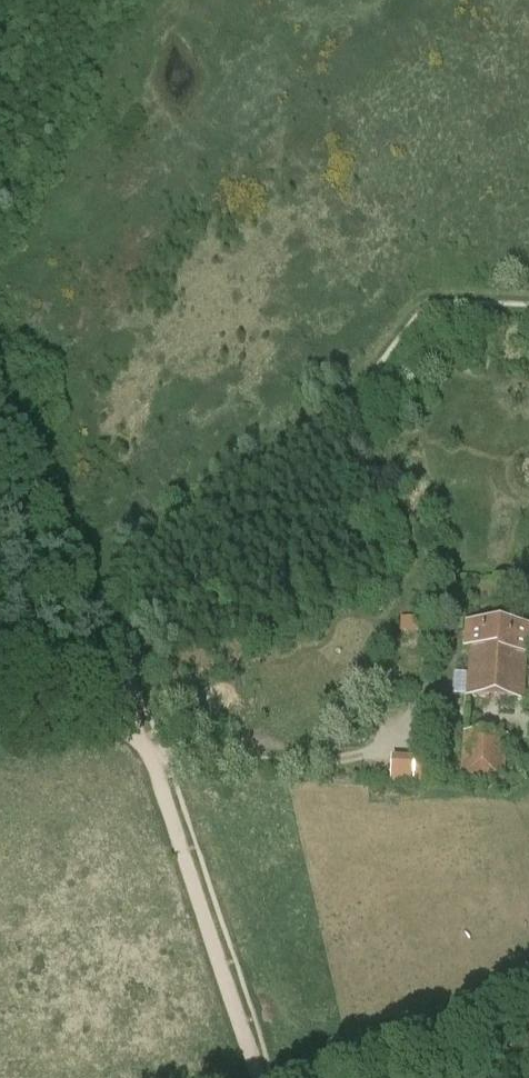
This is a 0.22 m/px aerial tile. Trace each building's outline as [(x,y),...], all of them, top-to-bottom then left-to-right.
[(422,630),(421,615),(405,616),(405,631),(422,630)] [(468,696),(524,700),(527,657),(528,657),(528,627),(469,623),(467,648),(471,648),(468,696)] [(463,776),(504,778),(507,734),(466,732),(463,776)] [(393,763),(392,783),(418,783),(418,764),(393,763)]
